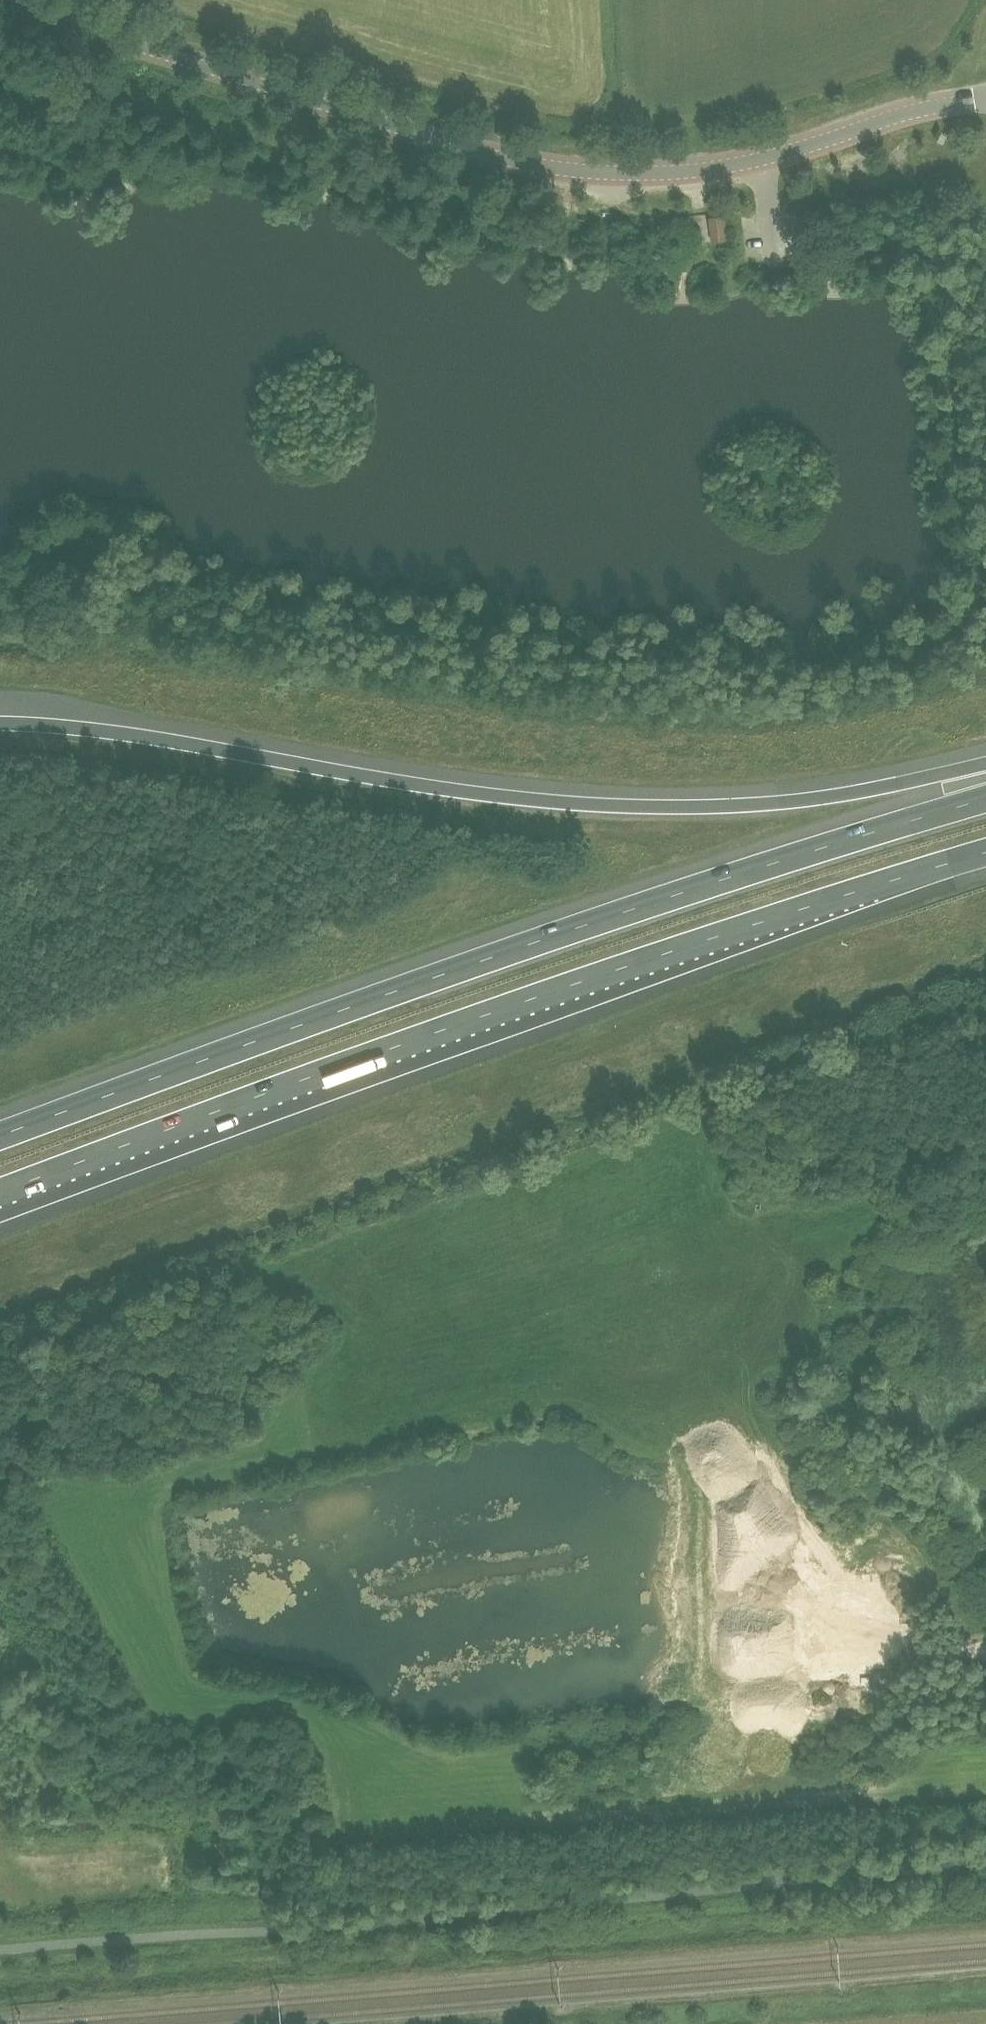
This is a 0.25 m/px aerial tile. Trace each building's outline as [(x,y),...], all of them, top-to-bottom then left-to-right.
[(712,214),(711,239),(728,239),(729,215),(712,214)]
